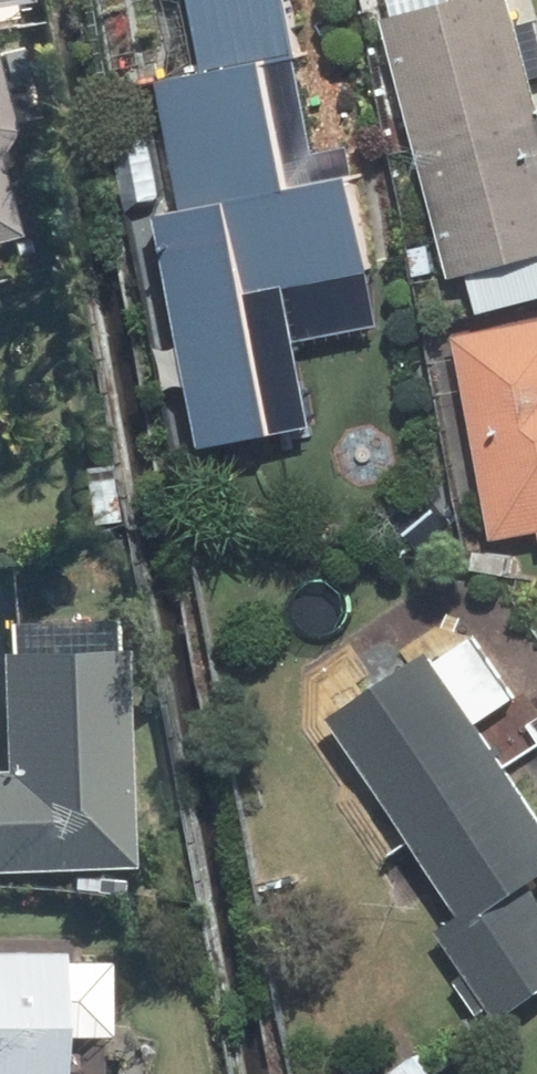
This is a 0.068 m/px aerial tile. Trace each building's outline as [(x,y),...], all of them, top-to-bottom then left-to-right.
[(199,72),(157,80),(181,209),(150,214),(191,445),(270,431),(245,291),(368,269),(351,173),(289,185),(267,60),(295,54),(285,0),(186,0),(199,72)] [(505,0),(463,0),(379,23),(412,153),(536,121),(505,0)] [(37,223),(0,82),(0,233),(37,223)] [(536,258),(536,121),(412,153),(446,280),(536,258)] [(463,327),(502,529),(536,522),(536,313),(463,327)] [(122,524),(114,465),(86,469),(94,528),(122,524)] [(480,547),(477,563),(511,569),(514,553),(480,547)] [(536,874),(536,794),(434,643),(337,710),(469,904),(443,920),(506,1013),(536,992),(536,878),(535,876),(536,874)] [(0,767),(0,863),(129,859),(120,644),(3,648),(7,766),(0,767)] [(64,946),(0,944),(0,1073),(60,1073),(64,946)]
